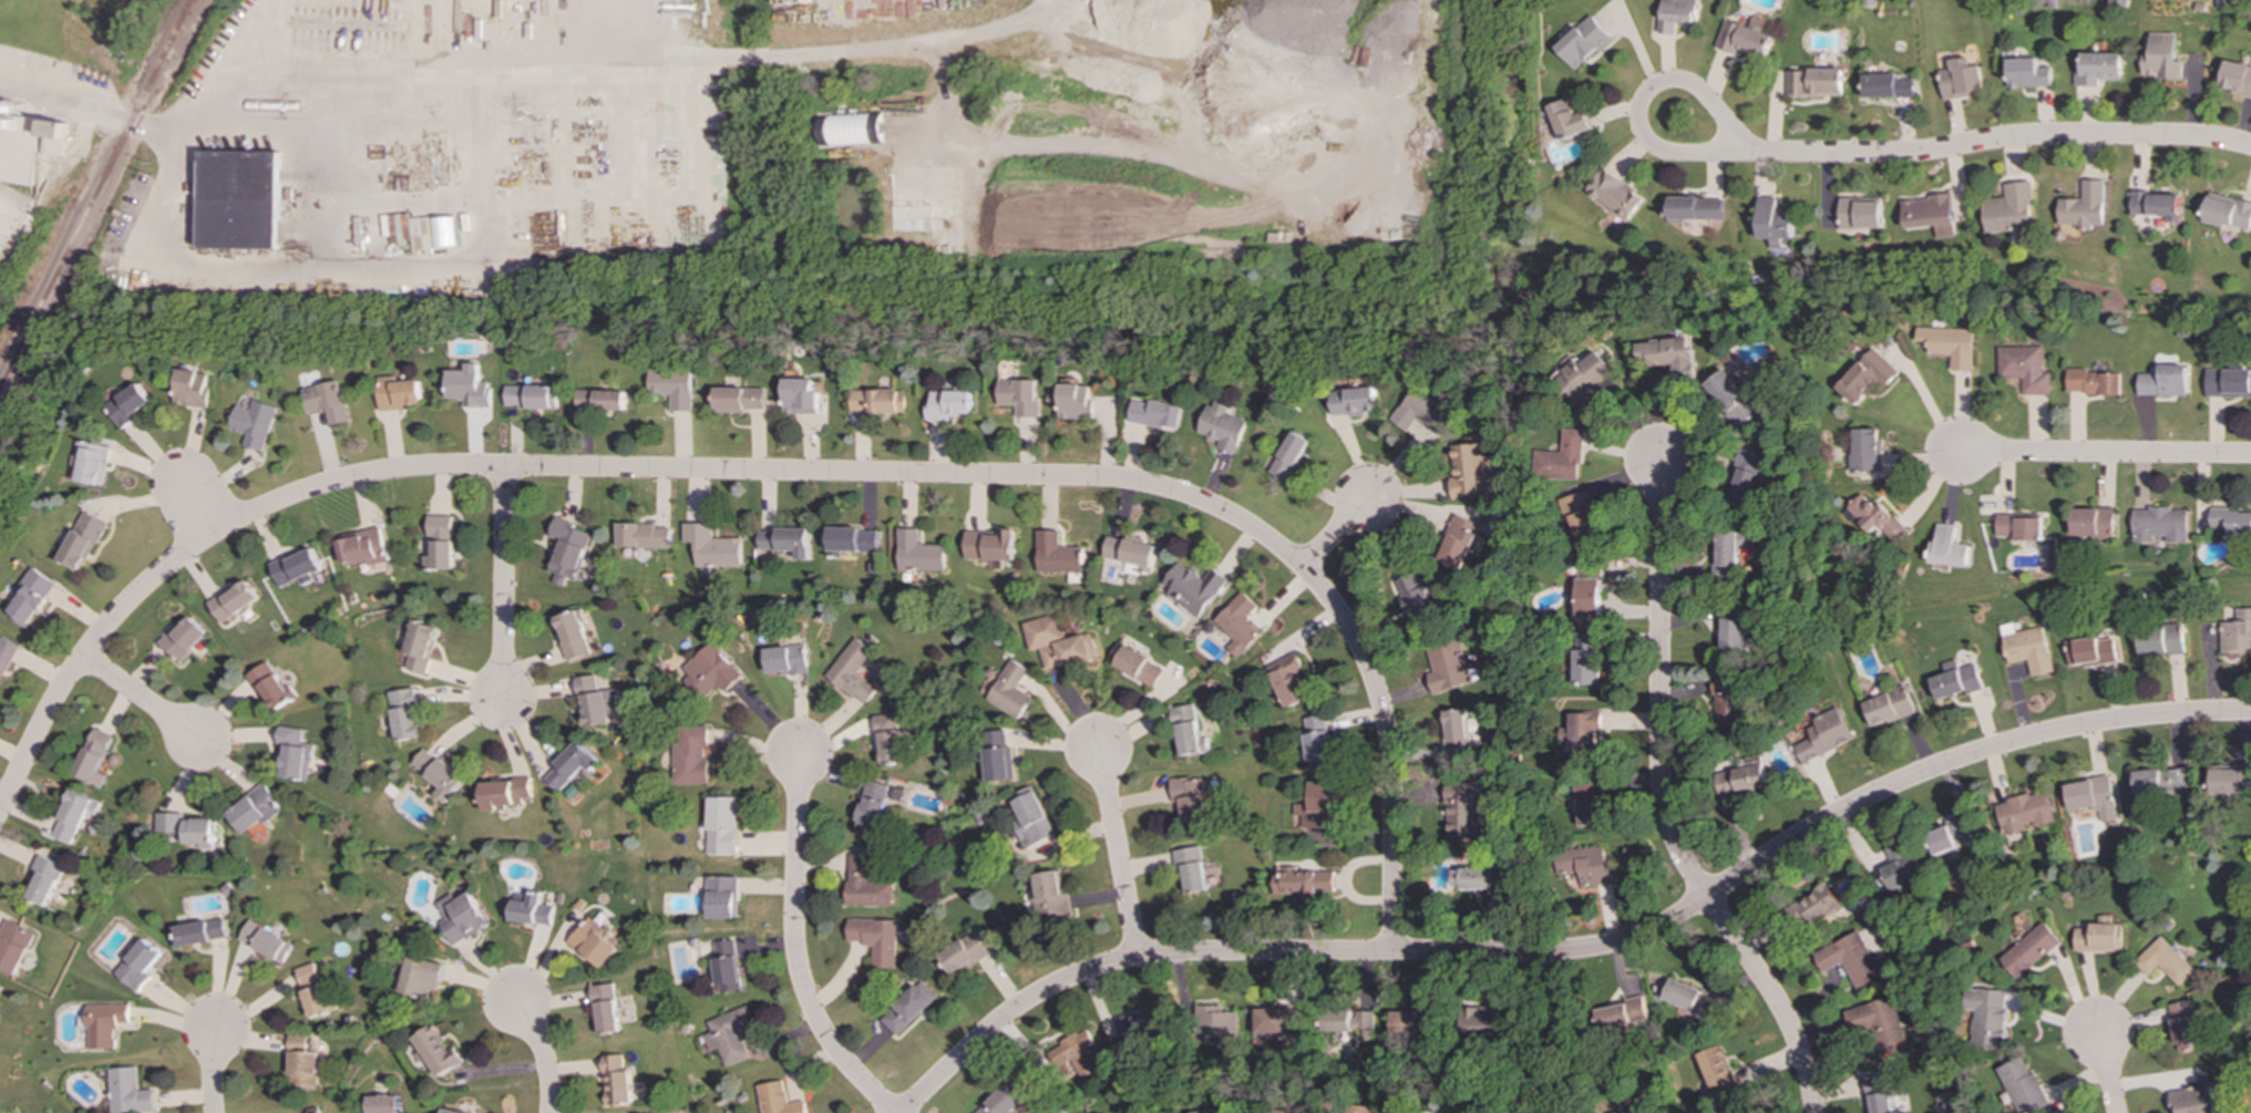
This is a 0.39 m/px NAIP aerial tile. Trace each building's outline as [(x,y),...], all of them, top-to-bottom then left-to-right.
[(1659,33),(1676,35),(1677,23),(1697,25),(1699,0),(1662,0),(1659,33)] [(1556,48),(1577,71),(1613,38),(1591,14),(1556,48)] [(1774,35),(1727,19),(1717,48),(1737,54),(1738,51),(1766,60),(1774,35)] [(2150,33),(2150,50),(2144,50),(2144,78),(2183,79),(2183,61),(2176,61),(2177,33),(2150,33)] [(2076,63),(2076,86),(2100,87),(2100,80),(2122,80),(2124,53),(2086,53),(2086,63),(2076,63)] [(1944,97),(1985,94),(1982,65),(1973,66),(1972,58),(1951,60),(1952,70),(1941,71),(1944,97)] [(2053,66),(2039,68),(2038,58),(2008,59),(2008,87),(2053,86),(2053,66)] [(2224,62),(2221,92),(2250,95),(2250,65),(2224,62)] [(1789,70),(1789,94),(1843,96),(1844,71),(1789,70)] [(1915,96),(1915,79),(1898,80),(1898,74),(1864,75),(1865,97),(1915,96)] [(1551,105),(1560,140),(1593,131),(1589,111),(1576,114),(1572,99),(1551,105)] [(824,146),(881,144),(880,113),(823,114),(824,146)] [(22,117),(21,131),(3,128),(0,154),(0,181),(34,185),(38,153),(64,156),(69,123),(22,117)] [(280,250),(282,153),(203,151),(201,248),(280,250)] [(1647,195),(1601,168),(1587,194),(1633,219),(1647,195)] [(2106,181),(2085,181),(2084,199),(2060,199),(2059,225),(2077,225),(2077,229),(2094,230),(2095,225),(2105,226),(2106,181)] [(1983,199),(1985,233),(2016,231),(2016,244),(2034,243),(2031,182),(2005,183),(2006,197),(1983,199)] [(2181,223),(2181,193),(2132,194),(2132,215),(2167,215),(2167,223),(2181,223)] [(1955,237),(1953,196),(1903,198),(1904,228),(1935,227),(1936,238),(1955,237)] [(1724,198),(1671,197),(1669,221),(1712,221),(1712,220),(1724,220),(1724,198)] [(1759,197),(1758,238),(1770,239),(1770,248),(1782,248),(1782,239),(1792,239),(1793,213),(1777,212),(1777,197),(1759,197)] [(1883,199),(1841,198),(1840,228),(1882,229),(1883,199)] [(392,246),(408,245),(407,236),(432,236),(431,217),(411,218),(410,215),(391,216),(392,246)] [(455,217),(433,218),(434,248),(456,248),(455,217)] [(1950,371),(1973,371),(1974,330),(1918,329),(1918,342),(1928,342),(1928,354),(1950,354),(1950,371)] [(1695,375),(1694,339),(1637,340),(1638,367),(1675,365),(1675,377),(1695,375)] [(1997,348),(1998,379),(2023,379),(2023,395),(2052,394),(2050,372),(2044,372),(2043,347),(1997,348)] [(1884,388),(1899,373),(1872,348),(1834,388),(1854,406),(1878,381),(1884,388)] [(1592,388),(1614,372),(1599,350),(1583,361),(1581,357),(1556,374),(1585,415),(1603,403),(1592,388)] [(449,371),(449,400),(465,400),(465,406),(492,406),(492,383),(481,383),(482,363),(469,363),(469,371),(449,371)] [(2139,395),(2189,396),(2189,365),(2161,365),(2160,374),(2139,374),(2139,395)] [(209,373),(179,369),(175,403),(209,409),(212,388),(207,387),(209,373)] [(692,412),(693,371),(651,370),(650,394),(671,394),(671,411),(692,412)] [(2250,398),(2250,370),(2208,370),(2207,398),(2250,398)] [(2067,393),(2122,394),(2122,372),(2068,371),(2067,393)] [(421,380),(397,382),(397,377),(379,377),(381,411),(412,410),(412,404),(423,403),(421,380)] [(814,380),(785,379),(784,413),(819,414),(820,392),(814,392),(814,380)] [(999,405),(1017,405),(1017,418),(1039,416),(1038,380),(999,380),(999,405)] [(350,422),(342,381),(301,389),(307,414),(328,410),(331,425),(350,422)] [(119,426),(154,406),(141,384),(106,403),(119,426)] [(558,409),(558,385),(506,385),(506,408),(558,409)] [(1060,419),(1096,419),(1096,396),(1091,396),(1091,385),(1061,385),(1060,419)] [(1455,414),(1417,387),(1392,420),(1408,432),(1416,421),(1438,437),(1455,414)] [(767,412),(767,389),(717,388),(717,411),(767,412)] [(1334,415),(1378,414),(1377,389),(1333,390),(1334,415)] [(626,391),(578,390),(578,410),(626,411),(626,391)] [(907,391),(852,390),(852,412),(906,413),(907,391)] [(973,392),(932,391),(932,401),(927,401),(927,420),(950,421),(950,414),(973,415),(973,392)] [(1131,422),(1180,431),(1184,406),(1134,399),(1131,422)] [(279,406),(255,400),(251,410),(237,405),(230,429),(249,434),(245,446),(265,452),(279,406)] [(1229,414),(1231,406),(1210,401),(1200,434),(1221,441),(1219,447),(1238,454),(1248,420),(1229,414)] [(1583,430),(1563,429),(1562,452),(1538,451),(1536,478),(1581,480),(1583,430)] [(1881,472),(1880,429),(1851,429),(1852,472),(1881,472)] [(1286,483),(1312,442),(1295,431),(1270,472),(1286,483)] [(111,446),(78,441),(71,480),(104,485),(111,446)] [(1451,498),(1486,497),(1484,480),(1492,478),(1491,456),(1482,456),(1482,444),(1452,445),(1455,478),(1450,478),(1451,498)] [(1767,456),(1744,449),(1727,501),(1751,507),(1767,456)] [(1561,498),(1575,550),(1601,544),(1587,492),(1561,498)] [(1880,501),(1874,506),(1862,493),(1847,508),(1871,534),(1879,527),(1895,545),(1910,532),(1880,501)] [(2074,508),(2074,538),(2116,537),(2116,508),(2074,508)] [(2135,508),(2135,542),(2156,542),(2156,536),(2169,536),(2169,543),(2190,543),(2190,509),(2135,508)] [(2212,509),(2212,527),(2229,528),(2229,537),(2250,537),(2250,510),(2212,509)] [(110,523),(86,511),(60,560),(83,573),(110,523)] [(1462,571),(1482,525),(1458,515),(1438,561),(1462,571)] [(1998,536),(2013,536),(2013,542),(2045,540),(2044,515),(1997,516),(1998,536)] [(453,516),(429,516),(429,536),(432,536),(432,556),(423,556),(422,569),(452,569),(453,516)] [(548,537),(556,539),(546,570),(554,574),(551,583),(561,587),(564,578),(573,581),(592,532),(555,518),(548,537)] [(668,525),(615,524),(615,548),(668,548),(668,525)] [(738,567),(738,538),(709,538),(710,524),(681,524),(681,543),(692,543),(692,566),(738,567)] [(1970,545),(1955,544),(1956,525),(1937,525),(1937,543),(1930,542),(1929,564),(1970,566),(1970,545)] [(389,561),(381,527),(337,537),(343,567),(368,561),(369,566),(389,561)] [(793,559),(806,559),(806,529),(757,528),(756,550),(793,552),(793,559)] [(876,529),(825,528),(824,556),(835,556),(835,552),(875,553),(876,529)] [(943,570),(943,546),(916,545),(917,529),(896,528),(895,570),(943,570)] [(964,532),(963,559),(1014,561),(1014,528),(1000,528),(1000,533),(964,532)] [(1036,573),(1081,573),(1082,547),(1059,547),(1059,530),(1037,530),(1036,573)] [(1715,577),(1738,577),(1738,546),(1755,546),(1755,532),(1715,533),(1715,577)] [(1157,546),(1107,536),(1102,558),(1127,563),(1124,574),(1139,576),(1140,570),(1151,573),(1157,546)] [(270,565),(279,588),(298,579),(301,586),(312,580),(310,575),(322,569),(314,547),(270,565)] [(1212,568),(1204,579),(1178,563),(1159,590),(1200,618),(1226,578),(1212,568)] [(1601,618),(1602,563),(1577,563),(1576,618),(1601,618)] [(29,628),(59,584),(34,567),(18,591),(22,595),(9,615),(29,628)] [(1396,580),(1415,630),(1439,621),(1420,570),(1396,580)] [(220,624),(259,599),(247,579),(208,604),(220,624)] [(1257,606),(1242,591),(1214,621),(1234,640),(1227,648),(1237,658),(1261,633),(1245,619),(1257,606)] [(2237,609),(2237,622),(2222,622),(2222,652),(2250,651),(2250,608),(2237,609)] [(562,661),(587,657),(578,611),(553,616),(562,661)] [(1045,670),(1097,658),(1090,632),(1066,639),(1060,614),(1022,622),(1029,651),(1039,648),(1045,670)] [(160,645),(179,663),(208,633),(187,615),(160,645)] [(1724,653),(1747,653),(1747,618),(1723,618),(1724,653)] [(438,628),(414,621),(402,669),(424,676),(438,628)] [(2032,677),(2053,672),(2044,626),(2002,635),(2008,663),(2027,660),(2032,677)] [(2139,627),(2139,656),(2185,655),(2183,626),(2139,627)] [(1601,686),(1602,633),(1576,632),(1575,686),(1601,686)] [(2117,662),(2114,636),(2066,643),(2069,666),(2085,663),(2086,667),(2117,662)] [(19,643),(2,637),(0,643),(0,686),(1,687),(19,643)] [(824,676),(863,705),(876,688),(855,672),(871,650),(853,637),(824,676)] [(1428,649),(1435,673),(1429,674),(1433,693),(1481,681),(1478,668),(1469,670),(1461,640),(1428,649)] [(720,694),(740,676),(709,642),(677,672),(702,700),(716,689),(720,694)] [(1108,662),(1154,688),(1165,668),(1119,642),(1108,662)] [(765,676),(805,672),(803,645),(762,649),(765,676)] [(1309,698),(1298,674),(1304,671),(1296,652),(1266,667),(1285,709),(1309,698)] [(1017,720),(1031,698),(1016,688),(1027,670),(1010,659),(985,701),(1017,720)] [(1936,701),(1982,688),(1975,663),(1957,669),(1955,660),(1941,663),(1944,674),(1930,678),(1936,701)] [(270,713),(290,699),(266,661),(245,674),(270,713)] [(615,688),(596,691),(594,674),(574,678),(580,726),(608,723),(607,717),(619,714),(615,688)] [(1862,701),(1871,728),(1914,713),(1905,687),(1862,701)] [(419,739),(412,688),(386,692),(392,742),(419,739)] [(1209,752),(1207,738),(1199,739),(1194,704),(1173,708),(1180,755),(1209,752)] [(1807,729),(1811,739),(1793,745),(1800,763),(1852,743),(1838,708),(1812,718),(1816,725),(1807,729)] [(1471,759),(1467,709),(1442,711),(1447,761),(1471,759)] [(872,717),(878,765),(902,762),(895,713),(872,717)] [(1571,713),(1570,755),(1595,755),(1595,730),(1602,730),(1602,713),(1571,713)] [(1310,769),(1333,765),(1325,714),(1303,719),(1310,769)] [(706,785),(706,759),(701,759),(701,746),(706,746),(706,725),(683,725),(683,729),(670,729),(670,785),(706,785)] [(277,777),(307,781),(311,744),(299,743),(301,729),(277,726),(275,744),(281,745),(277,777)] [(73,775),(100,786),(104,775),(96,772),(111,735),(92,728),(73,775)] [(1013,781),(1013,746),(1006,746),(1006,731),(984,731),(985,781),(1013,781)] [(555,793),(580,766),(587,772),(597,762),(575,742),(539,779),(555,793)] [(409,764),(438,787),(432,794),(443,803),(463,780),(422,746),(409,764)] [(1741,759),(1743,769),(1716,773),(1720,798),(1768,790),(1761,755),(1741,759)] [(2209,765),(2208,793),(2245,794),(2245,789),(2250,789),(2250,766),(2209,765)] [(2135,793),(2191,792),(2190,769),(2135,770),(2135,793)] [(1173,780),(1179,824),(1209,821),(1202,776),(1173,780)] [(2069,812),(2099,807),(2101,823),(2117,821),(2111,777),(2066,783),(2069,812)] [(481,811),(504,811),(504,806),(520,805),(520,798),(528,798),(528,780),(480,781),(481,811)] [(902,789),(865,781),(855,829),(878,835),(885,801),(898,804),(902,789)] [(1605,824),(1602,781),(1575,783),(1580,827),(1605,824)] [(1303,828),(1334,828),(1334,782),(1308,782),(1308,804),(1294,804),(1294,822),(1303,822),(1303,828)] [(1476,782),(1447,783),(1449,838),(1477,838),(1476,782)] [(243,836),(278,807),(259,784),(224,813),(243,836)] [(1055,835),(1032,785),(1005,798),(1027,848),(1055,835)] [(99,802),(71,790),(51,837),(70,845),(84,812),(93,816),(99,802)] [(2055,822),(2046,790),(1996,803),(2005,836),(2032,829),(2031,828),(2055,822)] [(737,797),(707,797),(706,855),(736,856),(737,797)] [(182,814),(154,813),(153,834),(182,834),(181,846),(209,847),(210,820),(182,818),(182,814)] [(1947,826),(1926,835),(1934,856),(1972,842),(1962,815),(1945,821),(1947,826)] [(1885,848),(1892,864),(1880,868),(1889,890),(1921,876),(1905,839),(1885,848)] [(1172,849),(1174,868),(1182,867),(1185,894),(1205,892),(1201,847),(1172,849)] [(1613,884),(1611,864),(1606,864),(1605,848),(1555,852),(1556,874),(1577,873),(1579,887),(1613,884)] [(892,906),(893,883),(868,882),(870,855),(849,854),(846,905),(892,906)] [(43,907),(62,866),(37,855),(30,869),(37,873),(24,898),(43,907)] [(1274,895),(1335,894),(1335,872),(1298,873),(1298,866),(1273,867),(1274,895)] [(1495,889),(1494,868),(1452,868),(1452,890),(1495,889)] [(1071,914),(1068,894),(1061,895),(1057,870),(1032,875),(1035,892),(1030,892),(1035,920),(1071,914)] [(707,918),(736,919),(737,877),(707,876),(707,918)] [(1841,909),(1827,884),(1793,904),(1808,929),(1841,909)] [(451,947),(486,925),(466,892),(453,900),(449,894),(433,904),(443,920),(436,924),(451,947)] [(507,921),(551,925),(552,906),(538,905),(539,893),(527,892),(526,901),(510,900),(507,921)] [(222,939),(219,918),(171,926),(174,947),(222,939)] [(567,942),(600,970),(619,946),(586,919),(567,942)] [(897,969),(897,920),(847,919),(847,941),(864,941),(864,947),(874,947),(873,969),(897,969)] [(33,934),(6,920),(0,932),(0,970),(13,977),(33,934)] [(234,939),(279,963),(289,944),(245,920),(234,939)] [(2062,942),(2044,921),(2000,960),(2017,980),(2062,942)] [(2122,951),(2122,924),(2086,924),(2086,928),(2076,928),(2075,951),(2122,951)] [(938,951),(952,977),(990,956),(977,931),(938,951)] [(1812,952),(1821,972),(1843,962),(1856,989),(1895,971),(1889,956),(1873,962),(1860,931),(1812,952)] [(2149,977),(2160,966),(2179,986),(2196,970),(2162,936),(2135,961),(2149,977)] [(142,972),(158,954),(141,938),(110,972),(133,992),(147,977),(142,972)] [(720,993),(742,990),(734,939),(712,944),(720,993)] [(399,995),(429,999),(430,991),(440,992),(443,962),(404,958),(399,995)] [(292,968),(306,1019),(327,1013),(314,962),(292,968)] [(1703,991),(1671,978),(1662,1001),(1709,1021),(1716,1007),(1698,1000),(1703,991)] [(620,1032),(616,983),(594,986),(598,1034),(620,1032)] [(880,1019),(896,1037),(933,1003),(915,985),(880,1019)] [(1972,1048),(2004,1050),(2007,1010),(2005,1010),(2006,990),(1969,988),(1966,1011),(1974,1011),(1972,1048)] [(1906,1040),(1892,996),(1843,1011),(1851,1033),(1871,1028),(1880,1057),(1897,1051),(1894,1044),(1906,1040)] [(1591,1010),(1595,1031),(1647,1020),(1643,999),(1591,1010)] [(2179,1052),(2202,1048),(2192,1000),(2169,1004),(2179,1052)] [(125,1004),(84,1006),(85,1049),(113,1049),(112,1023),(125,1022),(125,1004)] [(708,1021),(712,1032),(705,1035),(711,1052),(720,1049),(727,1066),(750,1058),(740,1031),(756,1026),(748,1006),(708,1021)] [(1237,1012),(1221,1012),(1221,1006),(1198,1006),(1198,1037),(1215,1037),(1215,1045),(1236,1045),(1237,1012)] [(1505,1034),(1507,1008),(1463,1007),(1462,1033),(1505,1034)] [(1350,1031),(1351,1009),(1322,1008),(1322,1031),(1350,1031)] [(1306,1009),(1250,1009),(1250,1039),(1306,1039),(1306,1009)] [(1116,1018),(1122,1055),(1139,1052),(1137,1043),(1162,1039),(1157,1011),(1116,1018)] [(1374,1012),(1354,1011),(1353,1030),(1361,1030),(1360,1039),(1373,1040),(1374,1012)] [(1390,1012),(1391,1042),(1419,1042),(1419,1012),(1390,1012)] [(440,1078),(461,1064),(435,1022),(412,1037),(421,1051),(415,1054),(422,1065),(430,1061),(440,1078)] [(1094,1044),(1086,1028),(1046,1051),(1057,1069),(1070,1061),(1080,1081),(1100,1070),(1088,1048),(1094,1044)] [(288,1085),(318,1085),(318,1051),(306,1051),(306,1034),(288,1034),(288,1085)] [(1715,1100),(1739,1090),(1720,1043),(1696,1054),(1715,1100)] [(634,1103),(631,1071),(625,1071),(624,1054),(604,1055),(606,1105),(634,1103)] [(2031,1074),(2021,1057),(1996,1070),(2020,1112),(2033,1112),(2050,1103),(2034,1073),(2031,1074)] [(154,1110),(152,1090),(136,1091),(135,1066),(106,1069),(110,1112),(121,1112),(154,1110)] [(1890,1075),(1868,1075),(1869,1112),(1891,1112),(1890,1075)] [(804,1101),(787,1104),(783,1081),(758,1085),(763,1112),(806,1112),(804,1101)] [(399,1096),(367,1095),(367,1112),(399,1112),(399,1096)]
